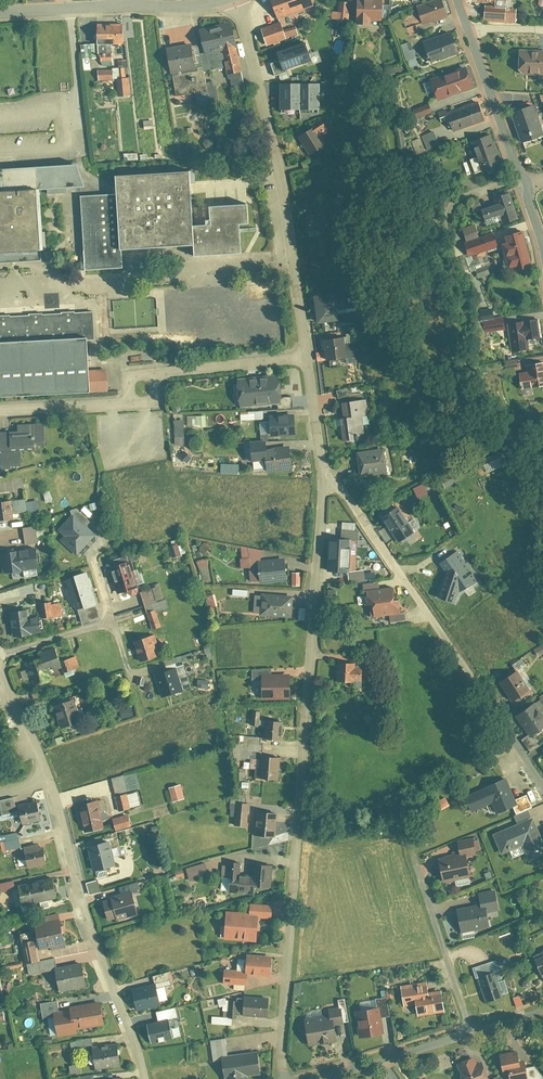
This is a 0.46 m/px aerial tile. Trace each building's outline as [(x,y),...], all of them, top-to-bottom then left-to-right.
[(316,3),(315,0),(272,0),(277,17),(316,3)] [(448,18),(442,0),(436,0),(417,7),(424,26),(448,18)] [(370,22),(383,22),(382,1),(355,3),(357,26),(371,26),(370,22)] [(341,4),(338,21),(348,21),(350,4),(341,4)] [(485,7),(484,22),(517,24),(518,11),(507,11),(507,8),(485,7)] [(231,24),(200,33),(207,56),(221,52),(228,74),(240,70),(233,48),(238,47),(231,24)] [(267,48),(287,41),(282,24),(262,32),(267,48)] [(98,44),(124,43),(123,25),(98,25),(98,44)] [(432,64),(459,54),(451,32),(424,42),(432,64)] [(282,72),(313,61),(307,44),(275,54),(282,72)] [(166,51),(172,75),(197,70),(191,46),(166,51)] [(518,51),(518,77),(542,77),(542,52),(518,51)] [(473,89),(467,69),(431,81),(438,101),(473,89)] [(129,80),(118,81),(119,97),(130,96),(129,80)] [(281,115),(317,115),(317,85),(281,85),(281,115)] [(485,122),(479,103),(447,114),(453,133),(485,122)] [(521,145),(542,137),(542,136),(533,107),(511,115),(521,145)] [(301,139),(310,156),(325,147),(315,130),(301,139)] [(475,174),(482,172),(483,174),(504,167),(492,135),(471,143),(477,159),(470,162),(475,174)] [(2,195),(0,195),(0,255),(42,253),(39,192),(82,190),(82,199),(87,270),(119,268),(118,252),(193,247),(194,257),(240,254),(238,228),(248,227),(247,205),(207,207),(208,227),(192,228),(188,175),(113,179),(114,186),(98,187),(97,178),(1,184),(2,195)] [(494,200),(496,208),(482,212),(486,223),(500,219),(502,226),(520,220),(512,194),(494,200)] [(329,211),(304,214),(307,230),(331,228),(329,211)] [(533,267),(523,233),(504,239),(506,246),(502,247),(509,269),(512,268),(513,273),(533,267)] [(469,258),(499,248),(494,234),(464,244),(469,258)] [(346,292),(313,295),(317,323),(339,321),(338,311),(348,309),(346,292)] [(0,319),(0,398),(89,392),(107,391),(106,370),(87,371),(85,337),(93,337),(92,314),(0,319)] [(538,319),(523,321),(525,338),(540,336),(538,319)] [(341,337),(324,339),(327,358),(344,357),(341,337)] [(527,364),(529,372),(521,374),(523,388),(542,385),(542,362),(527,364)] [(241,405),(280,401),(277,377),(237,381),(241,405)] [(345,418),(341,418),(343,440),(365,438),(362,416),(369,416),(367,400),(343,402),(345,418)] [(293,418),(263,420),(265,433),(294,432),(293,418)] [(0,432),(0,444),(1,468),(22,467),(21,452),(38,451),(38,446),(47,446),(46,425),(15,426),(15,431),(0,432)] [(362,475),(386,471),(384,449),(359,452),(362,475)] [(289,451),(265,454),(267,470),(291,467),(289,451)] [(0,502),(0,520),(13,519),(12,513),(27,511),(25,499),(0,502)] [(397,507),(381,518),(399,541),(415,530),(397,507)] [(96,534),(73,515),(58,531),(63,535),(59,538),(78,555),(96,534)] [(350,540),(329,539),(328,571),(348,572),(350,540)] [(37,551),(4,556),(7,575),(41,569),(37,551)] [(441,562),(448,573),(440,596),(454,601),(458,589),(461,592),(478,581),(458,551),(441,562)] [(284,559),(258,562),(261,583),(287,580),(284,559)] [(128,562),(109,568),(117,592),(136,588),(128,562)] [(97,603),(88,571),(68,577),(77,609),(97,603)] [(393,587),(363,590),(365,605),(370,604),(371,617),(401,613),(399,599),(394,600),(393,587)] [(160,588),(143,593),(147,606),(164,600),(160,588)] [(294,594),(261,592),(260,615),(292,616),(294,594)] [(40,603),(41,619),(61,616),(60,603),(51,604),(51,602),(40,603)] [(28,609),(10,611),(13,638),(31,636),(30,634),(39,633),(37,618),(29,619),(28,609)] [(152,635),(133,640),(139,661),(158,656),(152,635)] [(61,672),(55,654),(28,662),(37,688),(52,684),(50,675),(61,672)] [(354,662),(338,662),(338,680),(363,680),(363,668),(354,668),(354,662)] [(173,669),(154,674),(161,695),(179,690),(173,669)] [(514,676),(497,687),(510,705),(526,694),(514,676)] [(291,677),(264,678),(264,698),(291,698),(291,677)] [(69,699),(52,704),(61,726),(77,720),(69,699)] [(517,712),(532,733),(542,725),(542,711),(535,699),(517,712)] [(281,738),(282,723),(266,721),(265,737),(281,738)] [(259,778),(279,780),(281,760),(261,758),(259,778)] [(137,775),(115,780),(118,793),(140,789),(137,775)] [(516,807),(505,780),(465,796),(472,815),(492,806),(496,815),(516,807)] [(184,799),(181,786),(170,789),(173,802),(184,799)] [(126,795),(116,798),(119,812),(129,809),(126,795)] [(4,816),(17,813),(14,799),(1,802),(4,816)] [(85,833),(102,829),(96,801),(78,805),(85,833)] [(41,819),(38,805),(21,809),(23,823),(41,819)] [(235,825),(248,826),(249,806),(237,805),(235,825)] [(255,835),(274,837),(277,814),(257,812),(255,835)] [(117,831),(131,827),(128,816),(114,820),(117,831)] [(492,836),(501,857),(522,849),(527,860),(542,855),(542,853),(532,823),(492,836)] [(20,833),(4,837),(7,850),(23,847),(20,833)] [(88,848),(93,870),(113,865),(108,844),(88,848)] [(28,866),(46,862),(44,849),(24,853),(28,866)] [(466,861),(439,866),(443,885),(470,879),(466,861)] [(240,864),(228,863),(227,883),(229,883),(238,884),(239,875),(240,864)] [(254,886),(271,887),(273,867),(250,865),(250,876),(249,885),(254,886)] [(207,866),(189,870),(192,880),(210,875),(207,866)] [(238,884),(229,883),(229,892),(253,895),(254,886),(249,885),(250,876),(239,875),(238,884)] [(22,905),(57,897),(53,881),(18,889),(22,905)] [(114,921),(136,915),(131,894),(109,900),(109,903),(103,904),(108,921),(114,919),(114,921)] [(479,896),(481,912),(485,911),(486,915),(498,914),(495,894),(479,896)] [(257,919),(272,920),(272,907),(252,906),(251,918),(257,919)] [(481,912),(457,915),(460,934),(488,929),(486,915),(485,911),(481,912)] [(226,940),(257,941),(257,919),(251,918),(227,917),(226,940)] [(38,948),(65,942),(61,924),(34,930),(36,941),(38,948)] [(41,961),(36,941),(21,944),(26,964),(41,961)] [(532,956),(542,978),(542,977),(542,953),(532,956)] [(246,974),(271,976),(272,960),(247,958),(246,974)] [(60,991),(86,986),(82,969),(56,974),(60,991)] [(245,986),(246,974),(225,972),(224,984),(245,986)] [(484,1005),(502,1000),(495,975),(476,980),(484,1005)] [(427,985),(401,990),(404,1009),(416,1007),(417,1017),(444,1013),(440,992),(429,994),(427,985)] [(137,1011),(159,1005),(154,989),(132,994),(137,1011)] [(245,999),(243,1016),(266,1018),(268,1001),(245,999)] [(54,1018),(60,1017),(57,1003),(41,1006),(44,1020),(54,1018)] [(75,1029),(103,1024),(100,1005),(70,1011),(71,1015),(60,1017),(54,1018),(57,1037),(76,1034),(75,1029)] [(379,1007),(357,1010),(361,1039),(382,1036),(379,1007)] [(333,1022),(306,1027),(308,1044),(336,1039),(333,1022)] [(169,1025),(150,1028),(153,1044),(172,1040),(169,1025)] [(222,1060),(227,1060),(224,1040),(211,1042),(213,1062),(222,1060)] [(95,1069),(120,1065),(117,1048),(92,1051),(95,1069)] [(515,1053),(497,1056),(501,1078),(518,1074),(515,1053)] [(224,1078),(246,1078),(246,1076),(259,1074),(256,1055),(227,1060),(222,1060),(224,1078)] [(479,1061),(458,1068),(462,1078),(484,1078),(479,1061)]
